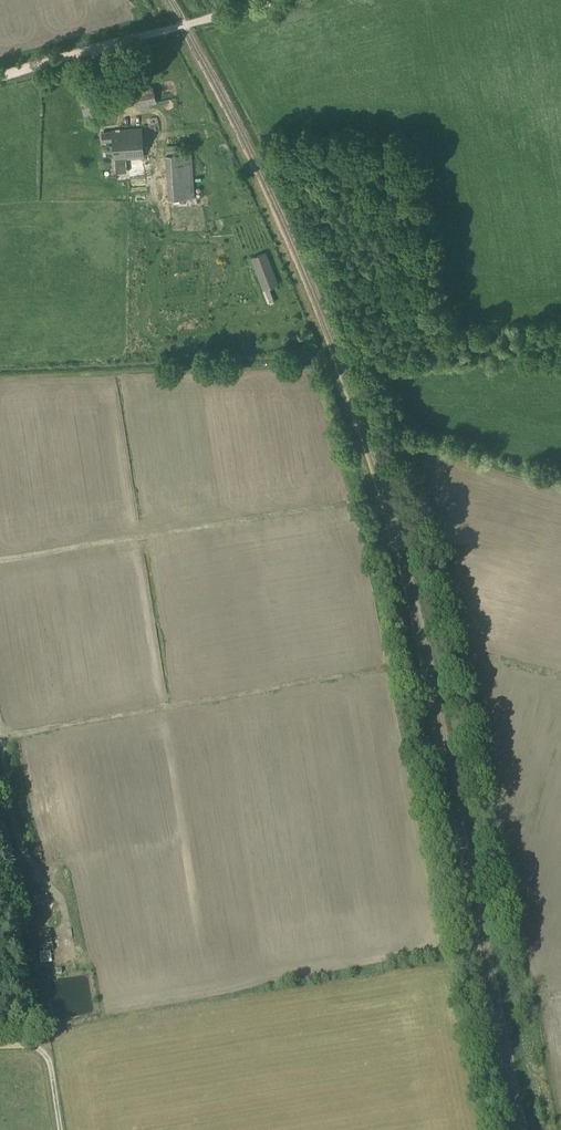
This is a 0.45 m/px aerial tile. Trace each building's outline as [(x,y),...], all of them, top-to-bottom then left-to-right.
[(134,91),(137,107),(155,103),(152,87),(134,91)] [(112,141),(114,159),(143,157),(141,130),(102,133),(102,142),(112,141)] [(165,146),(166,154),(176,153),(176,145),(165,146)] [(278,286),(267,252),(250,258),(261,292),(278,286)] [(43,896),(34,898),(35,905),(44,903),(43,896)] [(49,932),(42,933),(44,946),(51,945),(49,932)]
